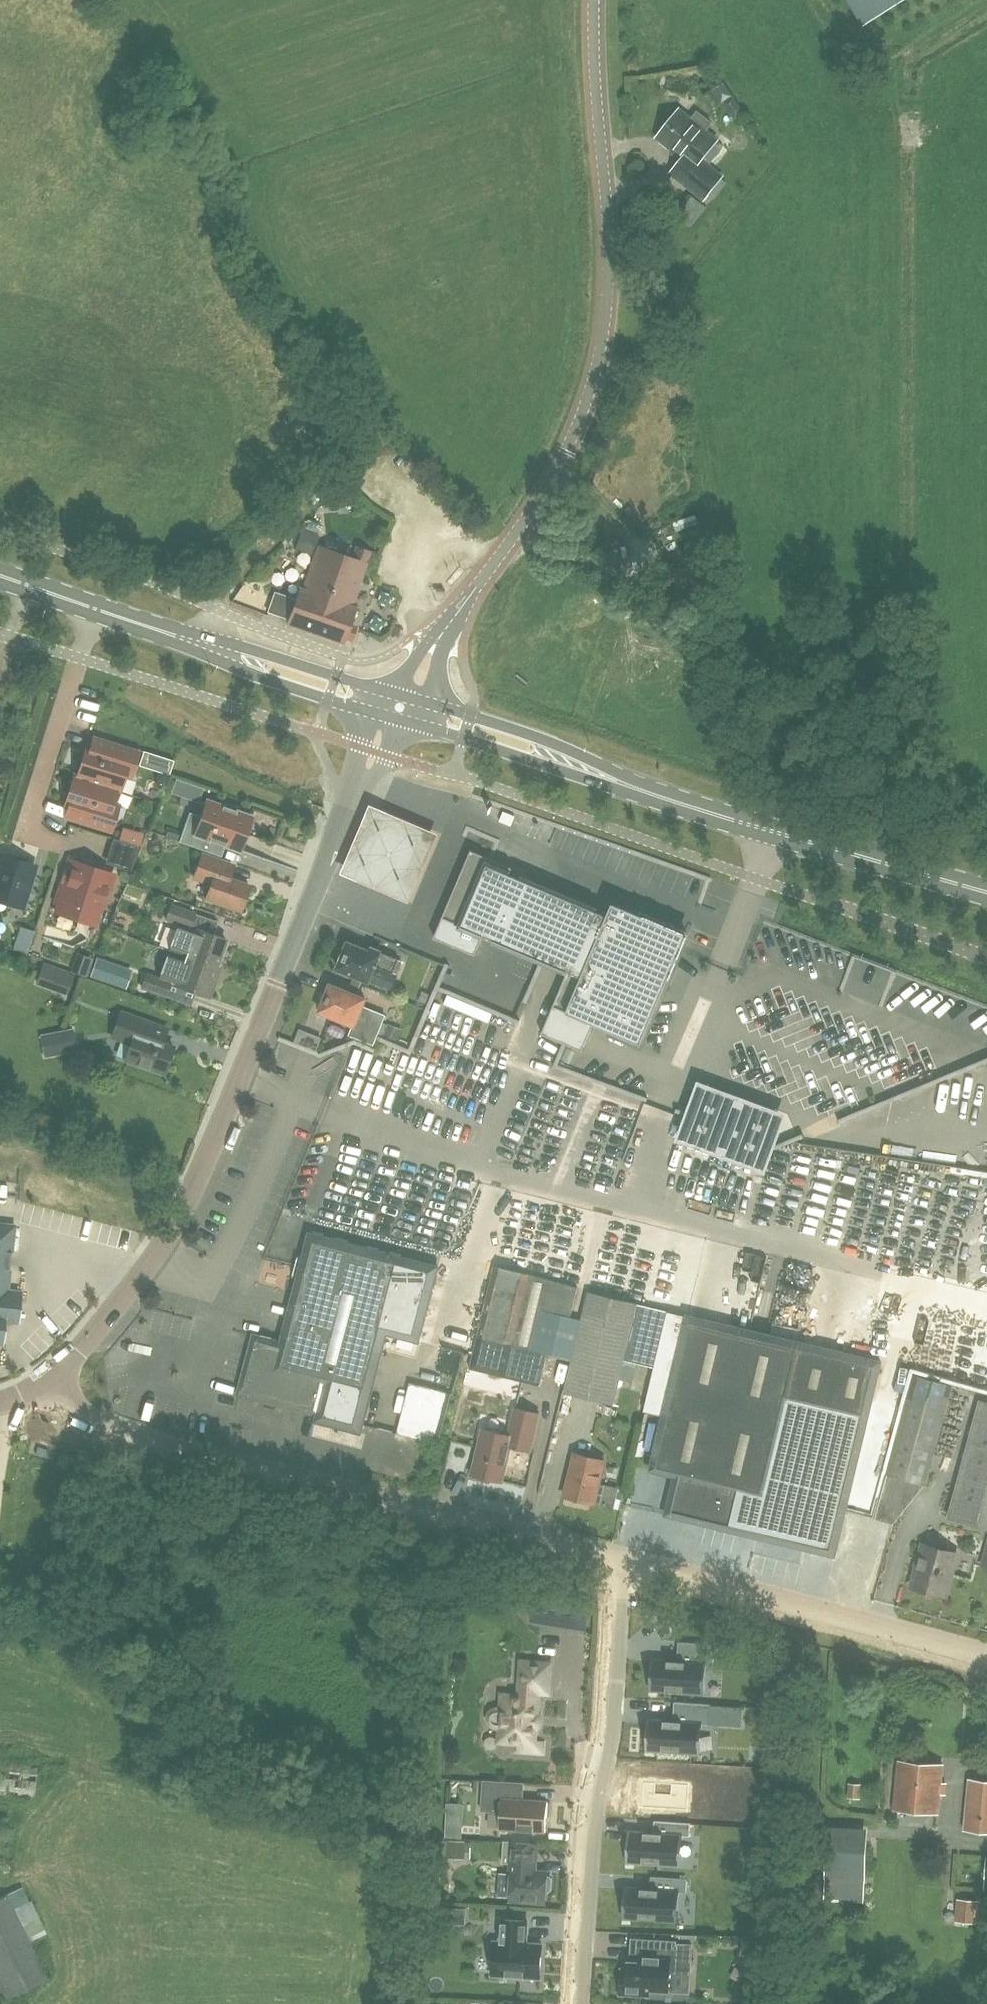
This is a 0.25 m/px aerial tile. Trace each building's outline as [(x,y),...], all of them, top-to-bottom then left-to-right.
[(863,24),(902,0),(848,0),(863,24)] [(724,82),(712,89),(721,103),(723,102),(735,121),(744,115),(745,114),(724,82)] [(717,140),(703,128),(709,121),(694,109),(688,116),(680,109),(657,137),(683,157),(671,173),(704,199),(722,176),(701,159),(717,140)] [(353,490),(336,492),(337,503),(354,501),(353,490)] [(302,528),(295,548),(312,554),(319,534),(317,534),(305,529),(302,528)] [(274,592),(267,612),(289,620),(288,622),(343,641),(345,635),(351,638),(354,630),(354,629),(348,627),(354,608),(351,607),(370,552),(356,547),(352,561),(318,548),(304,590),(300,589),(296,600),(274,592)] [(90,748),(87,747),(77,777),(116,789),(119,790),(124,775),(130,776),(138,752),(93,738),(90,748)] [(141,753),(137,767),(167,777),(172,762),(141,753)] [(118,805),(112,803),(116,789),(77,777),(75,776),(65,806),(69,807),(66,819),(109,832),(118,805)] [(174,778),(170,793),(198,800),(202,785),(174,778)] [(223,801),(221,805),(206,800),(199,818),(190,814),(180,841),(213,853),(217,843),(239,851),(252,816),(238,811),(239,807),(223,801)] [(440,839),(373,809),(344,880),(412,909),(440,839)] [(132,831),(129,843),(137,846),(139,846),(143,834),(132,831)] [(641,1045),(688,934),(613,902),(607,915),(511,874),(514,867),(471,849),(434,937),(475,955),(484,935),(568,970),(542,1033),(583,1050),(594,1025),(641,1045)] [(231,878),(236,865),(202,853),(194,877),(211,883),(206,897),(240,909),(249,884),(231,878)] [(0,863),(0,901),(4,902),(19,907),(32,869),(24,867),(16,864),(1,859),(0,863)] [(67,885),(62,884),(57,901),(74,907),(72,914),(91,920),(97,901),(104,904),(110,885),(108,885),(111,875),(74,863),(67,885)] [(127,883),(123,893),(128,895),(140,900),(144,889),(127,883)] [(226,938),(190,925),(194,913),(170,905),(166,918),(182,924),(173,951),(170,950),(169,951),(219,968),(220,966),(217,965),(226,938)] [(335,964),(338,968),(369,981),(375,966),(393,973),(399,959),(371,947),(369,951),(349,942),(343,955),(339,956),(335,964)] [(169,951),(160,977),(147,973),(142,987),(165,996),(170,982),(210,996),(219,968),(169,951)] [(97,957),(90,976),(103,981),(109,962),(97,957)] [(36,984),(65,994),(71,975),(42,965),(36,984)] [(373,1044),(377,1034),(385,1015),(362,1006),(365,998),(331,984),(327,994),(323,992),(317,1007),(321,1009),(320,1011),(354,1024),(350,1034),(373,1044)] [(487,1027),(489,1020),(502,1024),(506,1012),(482,1004),(475,1023),(487,1027)] [(165,1073),(168,1065),(174,1046),(164,1043),(169,1028),(120,1012),(112,1037),(132,1043),(126,1060),(165,1073)] [(389,1026),(384,1038),(397,1043),(402,1031),(389,1026)] [(62,1030),(39,1034),(44,1057),(66,1053),(62,1030)] [(0,1230),(0,1343),(1,1343),(4,1320),(16,1322),(20,1292),(7,1291),(14,1231),(0,1230)] [(433,1286),(438,1266),(309,1232),(281,1341),(254,1334),(238,1393),(317,1414),(315,1420),(361,1432),(387,1332),(418,1340),(433,1286)] [(783,1262),(775,1327),(798,1330),(806,1265),(783,1262)] [(571,1316),(578,1286),(494,1266),(469,1370),(539,1387),(547,1355),(532,1351),(542,1309),(571,1316)] [(622,1364),(623,1360),(654,1367),(667,1311),(588,1293),(565,1390),(613,1402),(619,1378),(622,1364)] [(663,1416),(650,1470),(674,1476),(665,1515),(733,1531),(743,1492),(766,1497),(789,1401),(791,1401),(805,1343),(687,1315),(687,1316),(663,1416)] [(743,1492),(733,1531),(835,1555),(881,1361),(805,1343),(791,1401),(789,1401),(766,1497),(743,1492)] [(619,1378),(632,1382),(636,1367),(622,1364),(619,1378)] [(914,1375),(887,1472),(925,1483),(952,1386),(914,1375)] [(410,1382),(397,1433),(438,1444),(452,1393),(410,1382)] [(986,1527),(986,1403),(980,1401),(948,1516),(986,1527)] [(471,1473),(503,1481),(511,1446),(530,1450),(539,1413),(515,1408),(508,1435),(482,1429),(471,1473)] [(565,1496),(594,1503),(605,1460),(575,1453),(565,1496)] [(957,1554),(923,1544),(911,1586),(945,1595),(957,1554)] [(655,1660),(653,1688),(701,1691),(702,1663),(713,1664),(714,1644),(678,1642),(677,1661),(655,1660)] [(503,1696),(502,1710),(498,1710),(493,1711),(490,1715),(489,1719),(492,1723),(497,1725),(501,1726),(500,1740),(518,1741),(518,1751),(542,1753),(543,1742),(533,1741),(537,1690),(547,1691),(549,1665),(522,1663),(521,1689),(525,1689),(524,1698),(503,1696)] [(651,1720),(649,1748),(697,1751),(699,1724),(709,1724),(711,1704),(674,1701),(673,1721),(651,1720)] [(642,1780),(640,1808),(688,1811),(690,1783),(699,1784),(700,1764),(664,1761),(663,1781),(642,1780)] [(894,1808),(938,1812),(943,1765),(899,1761),(894,1808)] [(34,1799),(37,1767),(0,1763),(0,1796),(34,1799)] [(986,1829),(986,1780),(969,1778),(965,1827),(986,1829)] [(545,1832),(547,1800),(523,1799),(524,1783),(483,1780),(481,1810),(500,1812),(499,1829),(545,1832)] [(632,1832),(630,1860),(677,1863),(679,1835),(690,1836),(691,1823),(654,1820),(653,1833),(632,1832)] [(445,1821),(445,1833),(462,1834),(462,1822),(445,1821)] [(827,1826),(825,1877),(823,1899),(864,1901),(865,1879),(868,1828),(827,1826)] [(447,1851),(446,1856),(464,1857),(465,1851),(465,1842),(465,1839),(447,1838),(447,1841),(447,1851)] [(546,1873),(533,1873),(535,1844),(504,1842),(503,1862),(513,1863),(510,1898),(545,1900),(545,1892),(548,1892),(551,1890),(552,1879),(549,1876),(546,1876),(546,1873)] [(628,1888),(626,1916),(674,1919),(675,1891),(686,1892),(687,1879),(651,1876),(650,1889),(628,1888)] [(46,1978),(7,1894),(0,1897),(0,1984),(6,1997),(46,1978)] [(979,1900),(957,1898),(955,1921),(977,1922),(979,1900)] [(449,1907),(436,1906),(435,1923),(448,1923),(449,1907)] [(500,1941),(494,1941),(492,1975),(540,1977),(542,1944),(526,1943),(527,1920),(501,1919),(500,1941)] [(643,1939),(642,1939),(640,1962),(629,1961),(628,1969),(622,1969),(620,1994),(648,1995),(649,1989),(672,1991),(674,1968),(690,1969),(692,1944),(643,1941),(643,1939)] [(753,1957),(754,1941),(742,1940),(740,1956),(753,1957)]
